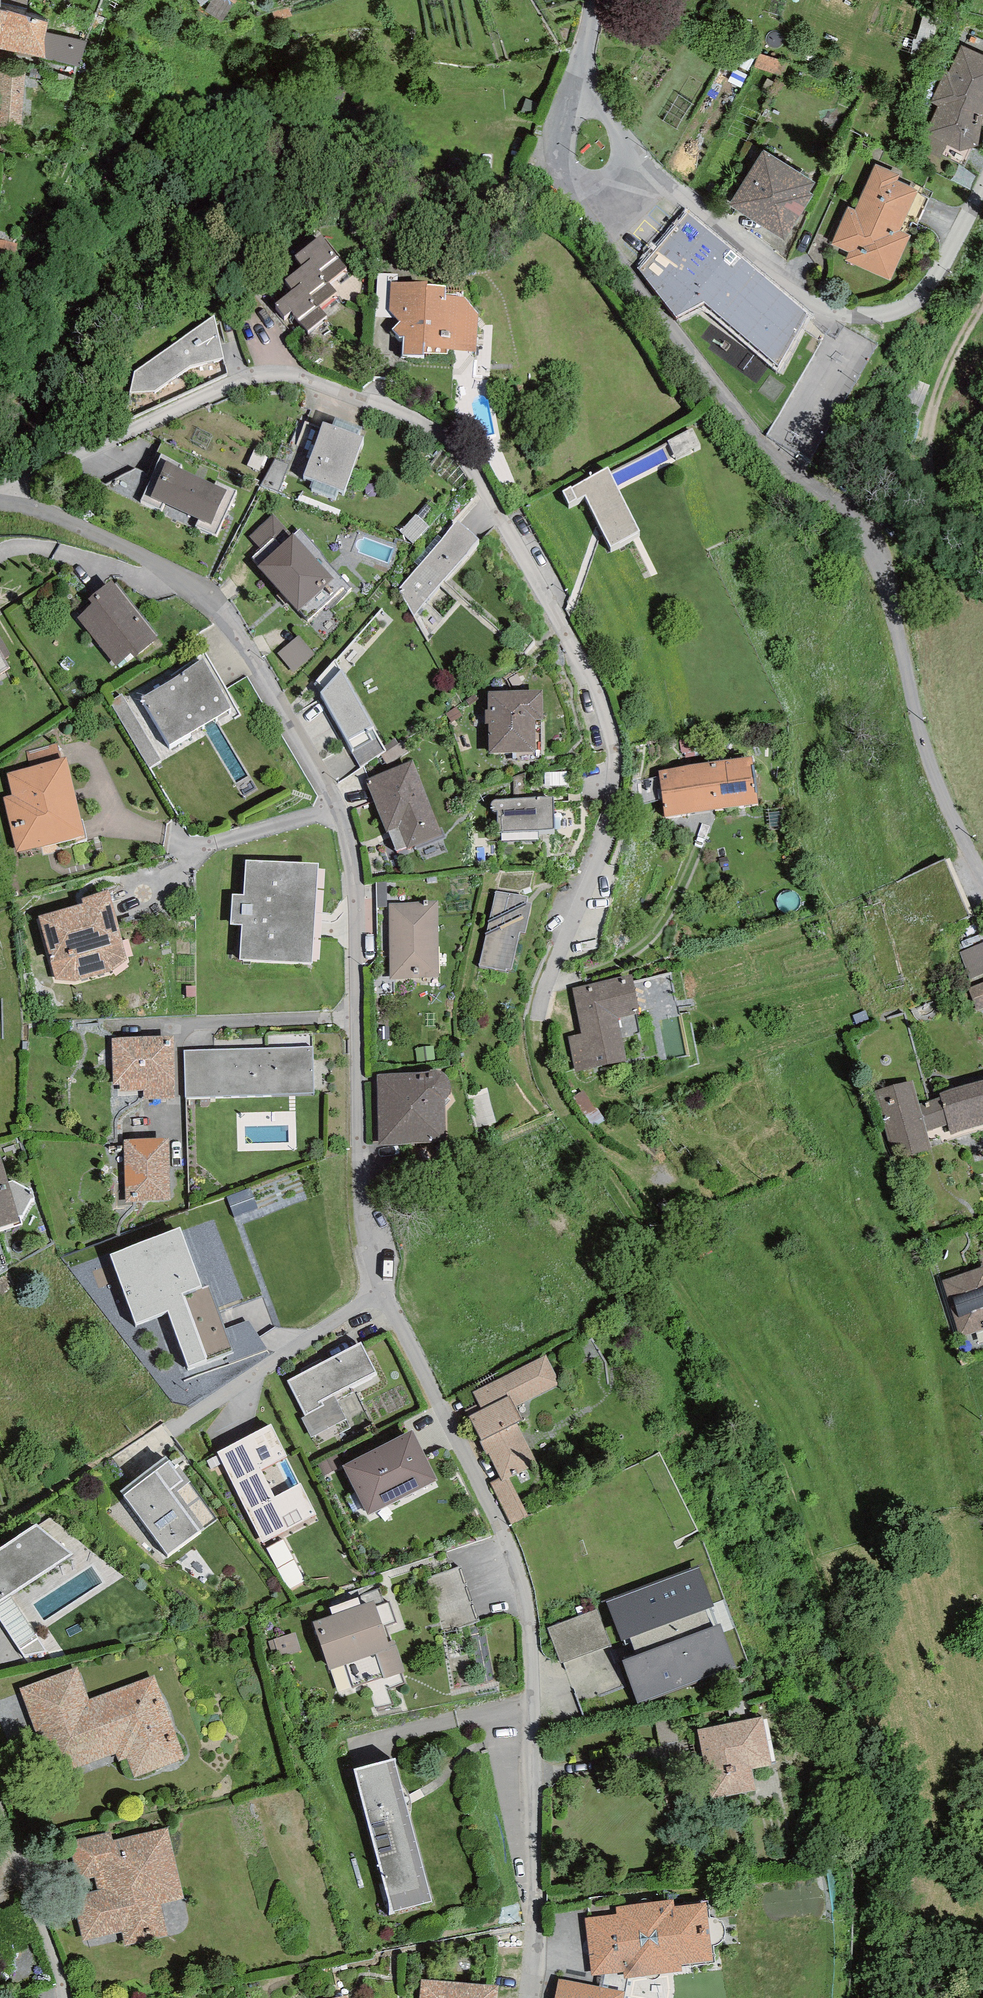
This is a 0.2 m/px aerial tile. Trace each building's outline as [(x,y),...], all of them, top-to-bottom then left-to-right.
[(80,68),(87,42),(45,32),(47,22),(7,10),(7,12),(0,10),(0,49),(80,68)] [(961,47),(949,72),(944,71),(931,102),(939,105),(920,149),(941,158),(947,144),(960,150),(978,146),(982,117),(982,57),(961,47)] [(0,67),(0,128),(21,130),(26,69),(0,67)] [(730,205),(785,240),(813,195),(810,192),(815,182),(764,149),(730,205)] [(845,261),(890,280),(912,235),(899,231),(918,190),(898,181),(900,175),(875,164),(855,210),(848,206),(831,244),(848,252),(845,261)] [(686,212),(637,267),(675,316),(704,303),(776,369),(809,316),(686,212)] [(291,311),(308,330),(327,315),(318,305),(336,291),(328,282),(347,267),(321,234),(294,255),(301,265),(284,279),(292,289),(275,303),(284,316),(291,311)] [(404,337),(402,355),(424,356),(424,353),(447,354),(447,349),(476,352),(478,314),(464,296),(445,294),(446,286),(428,284),(427,281),(391,282),(389,310),(399,321),(392,329),(399,337),(404,337)] [(190,366),(223,357),(214,316),(135,371),(130,392),(155,392),(190,366)] [(344,491),(363,436),(359,436),(363,426),(336,416),(332,425),(322,421),(304,475),(315,479),(312,488),(336,498),(340,489),(344,491)] [(692,428),(668,440),(676,457),(700,445),(692,428)] [(165,504),(180,510),(196,476),(180,468),(181,465),(161,454),(140,500),(161,510),(165,504)] [(289,464),(276,460),(261,485),(278,492),(289,464)] [(584,497),(610,546),(640,531),(607,468),(572,486),(571,485),(561,490),(568,503),(576,499),(577,501),(584,497)] [(196,476),(180,510),(198,519),(195,527),(216,535),(236,490),(216,481),(214,484),(196,476)] [(429,526),(416,514),(401,531),(414,543),(429,526)] [(273,515),(250,536),(260,549),(250,558),(298,611),(300,610),(308,619),(343,587),(347,592),(352,587),(300,530),(294,536),(293,535),(292,536),(273,515)] [(399,589),(414,616),(478,539),(458,521),(399,589)] [(91,603),(77,617),(116,666),(130,653),(134,657),(157,638),(111,580),(88,599),(91,603)] [(315,654),(299,635),(277,653),(293,673),(315,654)] [(10,668),(5,659),(11,655),(0,636),(0,674),(10,668)] [(231,708),(203,659),(140,698),(169,745),(231,708)] [(341,669),(320,692),(360,767),(386,749),(373,726),(374,726),(341,669)] [(488,724),(489,753),(512,752),(512,760),(542,760),(541,720),(543,720),(542,690),(488,691),(488,710),(485,710),(485,724),(488,724)] [(162,761),(122,694),(110,701),(149,768),(162,761)] [(3,797),(17,852),(85,835),(66,756),(61,758),(57,744),(26,751),(30,767),(7,773),(12,795),(3,797)] [(752,757),(658,771),(665,817),(758,804),(752,757)] [(389,832),(396,851),(406,847),(407,849),(415,846),(417,850),(447,838),(442,826),(440,827),(413,759),(365,779),(386,833),(389,832)] [(498,832),(554,829),(553,797),(497,799),(494,800),(492,801),(491,804),(491,806),(492,809),(493,811),(497,811),(498,832)] [(312,963),(319,863),(246,860),(244,895),(233,894),(231,924),(242,924),(240,959),(312,963)] [(83,903),(38,916),(55,980),(75,982),(112,971),(128,960),(109,890),(82,899),(83,903)] [(528,897),(496,891),(479,965),(506,971),(506,969),(511,969),(520,932),(525,933),(531,903),(527,902),(528,897)] [(438,901),(389,904),(390,979),(439,977),(438,901)] [(960,952),(970,979),(982,974),(982,944),(960,952)] [(568,1037),(575,1072),(627,1061),(622,1037),(639,1033),(635,1013),(639,1013),(631,975),(572,988),(582,1034),(568,1037)] [(968,988),(977,1010),(982,1008),(982,983),(968,988)] [(120,1085),(120,1091),(143,1090),(143,1099),(175,1099),(173,1036),(112,1038),(113,1085),(120,1085)] [(313,1046),(184,1051),(185,1098),(314,1093),(313,1046)] [(377,1074),(379,1145),(445,1142),(444,1100),(446,1098),(449,1096),(450,1091),(451,1086),(451,1081),(448,1077),(445,1073),(442,1071),(437,1070),(432,1070),(426,1072),(377,1074)] [(940,1093),(940,1097),(920,1104),(913,1080),(874,1091),(894,1160),(931,1149),(927,1131),(948,1124),(951,1135),(982,1125),(982,1080),(940,1093)] [(169,1137),(124,1139),(125,1202),(171,1200),(169,1137)] [(22,1226),(20,1216),(28,1214),(25,1200),(34,1198),(31,1182),(27,1183),(14,1186),(8,1187),(0,1151),(0,1231),(22,1226)] [(255,1208),(249,1192),(228,1199),(234,1216),(255,1208)] [(137,1324),(168,1311),(189,1367),(234,1351),(209,1286),(203,1288),(179,1228),(110,1255),(137,1324)] [(942,1280),(960,1335),(982,1328),(982,1267),(942,1280)] [(361,1342),(287,1381),(305,1416),(301,1418),(311,1437),(346,1418),(333,1393),(375,1372),(361,1342)] [(500,1477),(502,1481),(509,1478),(537,1464),(517,1422),(523,1419),(516,1406),(561,1384),(546,1355),(473,1392),(481,1409),(469,1416),(481,1440),(479,1441),(486,1455),(489,1453),(500,1477)] [(216,1452),(262,1543),(318,1514),(301,1481),(300,1482),(287,1457),(288,1456),(271,1424),(216,1452)] [(412,1430),(342,1465),(368,1516),(437,1480),(412,1430)] [(186,1485),(169,1460),(124,1495),(167,1554),(205,1528),(177,1492),(186,1485)] [(527,1516),(509,1478),(502,1481),(500,1477),(490,1482),(511,1524),(527,1516)] [(73,1554),(36,1523),(0,1547),(0,1602),(73,1554)] [(622,1661),(638,1703),(736,1666),(720,1623),(712,1627),(706,1610),(715,1606),(699,1565),(606,1601),(621,1642),(631,1638),(637,1656),(622,1661)] [(479,1620),(461,1567),(426,1579),(445,1632),(479,1620)] [(313,1622),(329,1670),(346,1664),(354,1687),(383,1678),(404,1671),(394,1641),(390,1642),(385,1626),(396,1622),(389,1602),(384,1604),(379,1590),(360,1597),(362,1605),(313,1622)] [(598,1609),(547,1628),(561,1663),(611,1644),(598,1609)] [(184,1758),(154,1675),(89,1699),(78,1666),(18,1688),(50,1774),(117,1750),(120,1758),(127,1756),(135,1776),(184,1758)] [(696,1728),(711,1799),(755,1790),(751,1770),(773,1766),(762,1715),(696,1728)] [(395,1758),(353,1769),(391,1912),(432,1901),(395,1758)] [(184,1899),(167,1828),(112,1841),(111,1833),(70,1843),(81,1892),(71,1894),(82,1942),(121,1933),(124,1947),(169,1937),(161,1904),(184,1899)] [(584,1918),(592,1975),(623,1971),(625,1978),(682,1971),(681,1965),(713,1962),(712,1946),(716,1945),(719,1943),(722,1941),(724,1937),(725,1932),(725,1928),(722,1924),(718,1919),(713,1917),(710,1918),(707,1918),(706,1903),(674,1906),(674,1900),(616,1907),(616,1914),(584,1918)] [(559,1978),(555,1997),(624,1997),(625,1990),(559,1978)] [(420,1997),(497,1997),(499,1986),(421,1980),(420,1997)]
